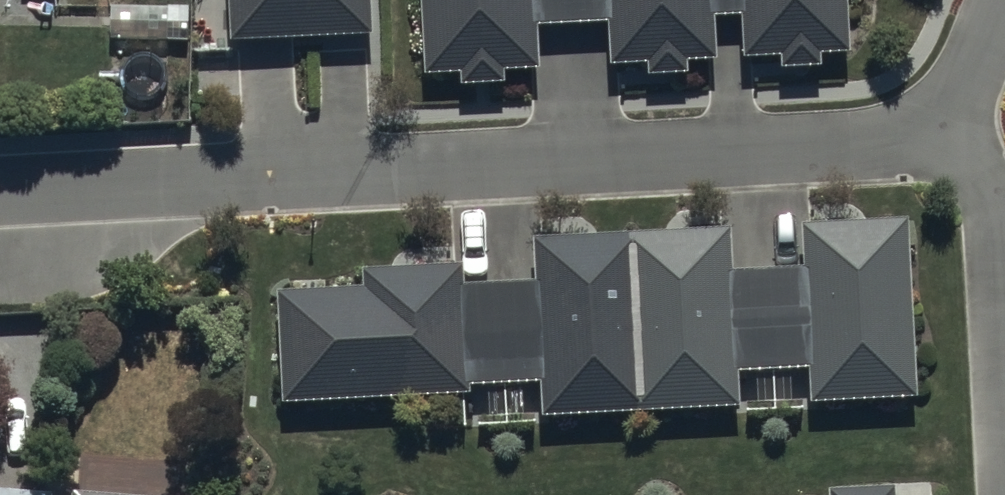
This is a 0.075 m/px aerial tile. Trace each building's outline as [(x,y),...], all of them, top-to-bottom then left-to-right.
[(234,40),(372,32),(370,0),(231,0),(234,40)] [(427,75),(464,73),(465,87),(506,85),(506,74),(547,72),(544,28),(608,25),(610,67),(649,65),(649,73),(690,71),(689,59),(716,58),(714,18),(741,17),(743,58),(782,56),(783,71),(823,69),(823,55),(848,53),(845,0),(424,0),(427,75)] [(366,292),(276,295),(281,407),(468,400),(467,388),(537,385),(538,418),(745,410),(744,375),(807,373),(808,405),(911,401),(904,217),(802,221),(804,272),(731,275),(729,230),(528,238),(530,285),(461,288),(460,269),(365,273),(366,292)] [(188,492),(69,483),(68,494),(188,494),(188,492)] [(55,486),(0,485),(0,494),(55,494),(55,486)]
